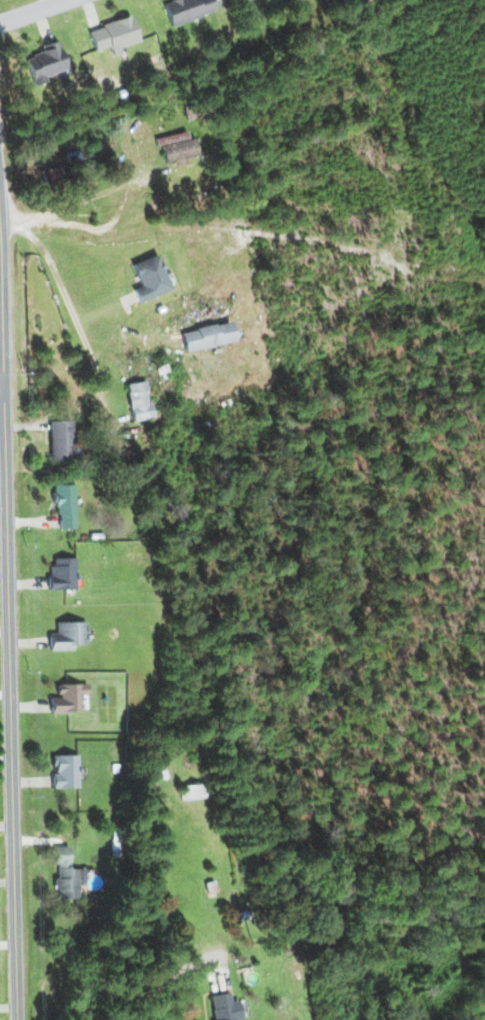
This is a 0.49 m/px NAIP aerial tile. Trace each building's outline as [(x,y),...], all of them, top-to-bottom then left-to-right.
[(212,0),(174,0),(164,3),(171,26),(215,12),(212,0)] [(139,42),(131,16),(89,29),(96,51),(110,47),(113,57),(122,54),(120,48),(139,42)] [(66,69),(57,40),(49,43),(51,49),(26,57),(35,86),(46,82),(44,76),(66,69)] [(155,138),(156,146),(162,145),(166,163),(173,162),(174,166),(187,163),(186,158),(198,156),(194,138),(187,139),(186,131),(155,138)] [(65,179),(61,165),(42,171),(46,185),(65,179)] [(170,290),(156,254),(131,264),(140,286),(132,289),(138,303),(170,290)] [(181,332),(185,352),(234,341),(230,321),(181,332)] [(131,421),(151,419),(146,381),(126,383),(131,421)] [(71,420),(49,421),(50,460),(72,459),(71,420)] [(74,529),(73,484),(54,485),(55,529),(74,529)] [(76,589),(75,558),(53,558),(53,566),(47,566),(48,590),(76,589)] [(71,650),(71,645),(86,645),(86,622),(55,622),(56,633),(48,633),(49,651),(71,650)] [(50,713),(82,712),(81,695),(87,695),(87,684),(56,684),(56,697),(50,697),(50,713)] [(52,788),(77,788),(77,755),(52,755),(52,788)] [(181,785),(182,799),(206,798),(205,784),(181,785)] [(57,899),(77,899),(77,875),(84,875),(84,868),(69,868),(68,846),(54,847),(55,890),(57,890),(57,899)] [(213,1019),(238,1019),(242,1019),(239,1001),(231,1003),(229,993),(210,996),(213,1019)]
